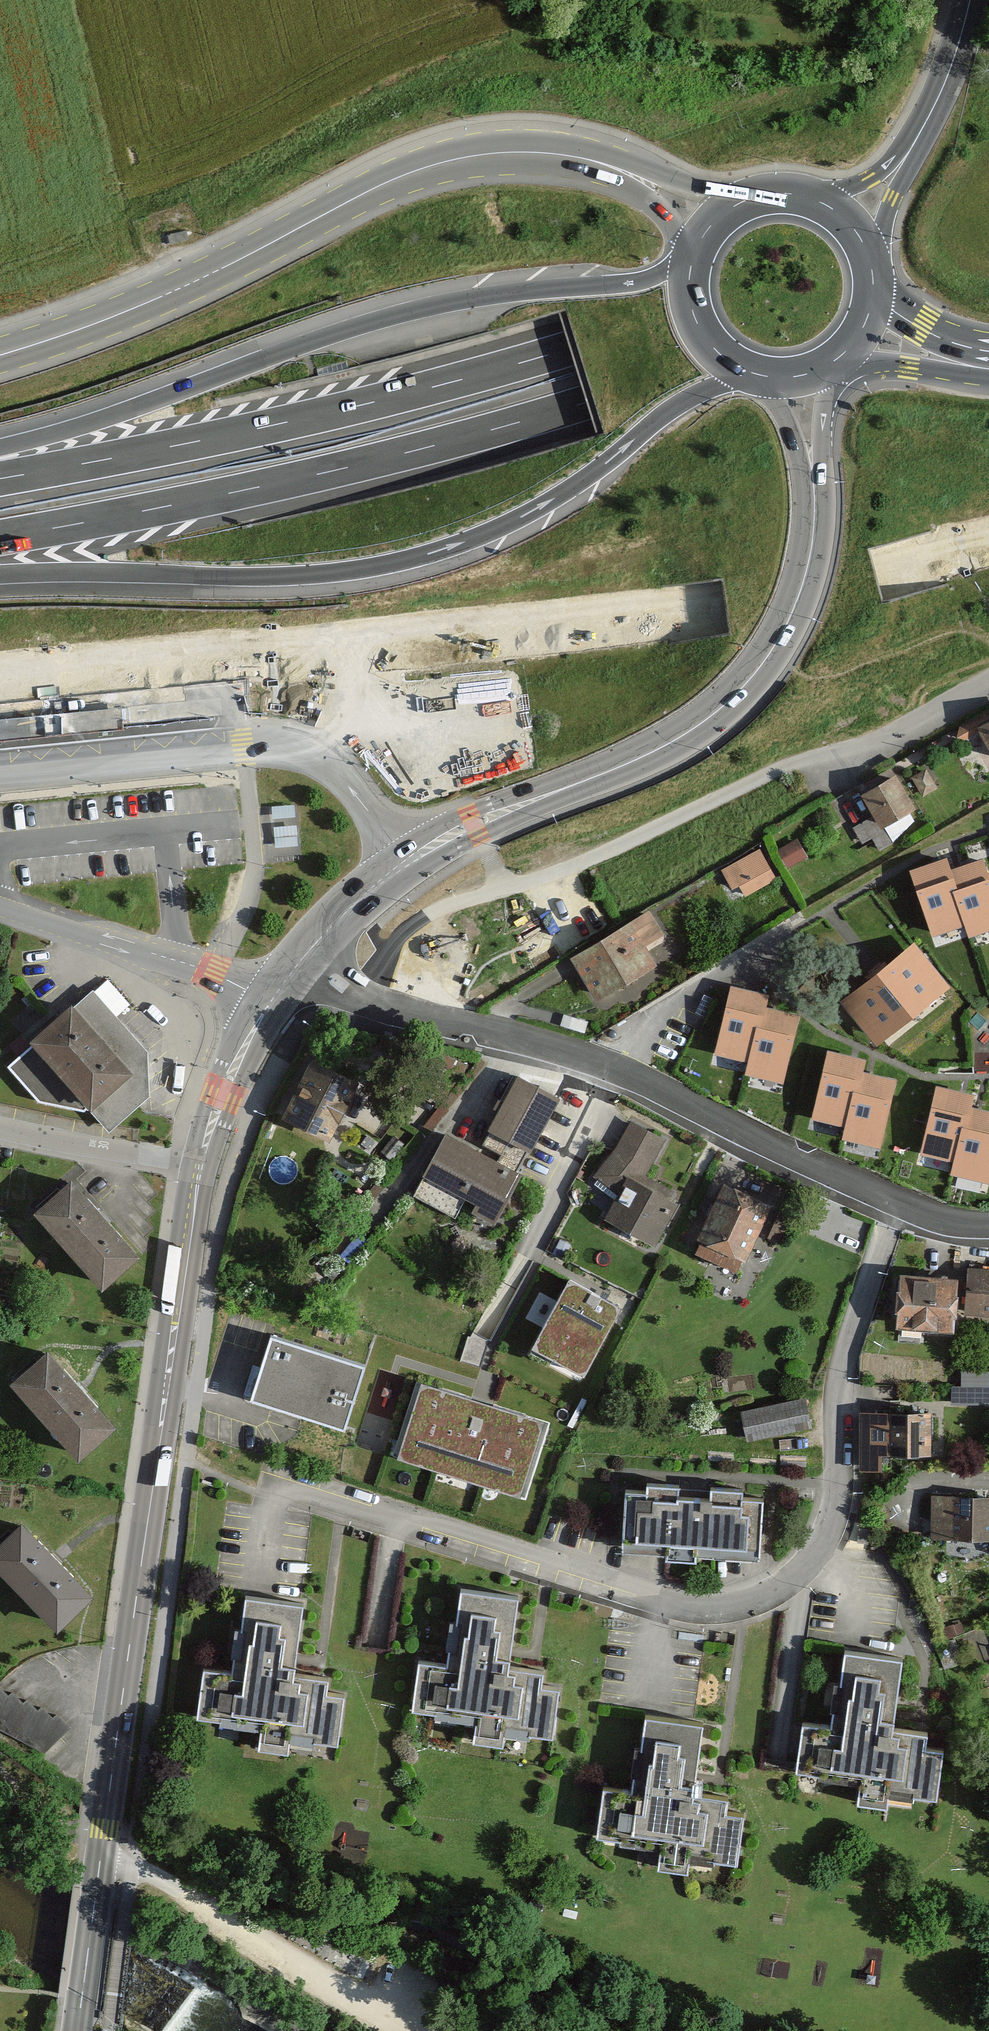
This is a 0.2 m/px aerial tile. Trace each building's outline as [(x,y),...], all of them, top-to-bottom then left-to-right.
[(120,709),(26,718),(28,735),(28,738),(122,728),(120,709)] [(28,735),(26,718),(26,716),(0,719),(0,738),(28,735)] [(977,724),(988,748),(988,718),(977,724)] [(872,807),(883,826),(916,807),(894,771),(849,797),(860,815),(872,807)] [(761,851),(727,871),(736,886),(744,899),(778,879),(761,851)] [(988,926),(988,881),(982,861),(950,873),(946,862),(913,874),(934,933),(967,921),(971,932),(988,926)] [(651,914),(572,954),(594,997),(654,967),(643,946),(663,936),(651,914)] [(913,945),(845,999),(875,1037),(943,983),(913,945)] [(749,1070),(782,1076),(795,1014),(761,1008),(763,997),(728,990),(717,1052),(751,1059),(749,1070)] [(91,1105),(109,1125),(145,1094),(143,1053),(90,992),(7,1065),(39,1101),(84,1111),(91,1105)] [(849,1136),(882,1142),(895,1081),(861,1074),(863,1063),(829,1056),(817,1118),(851,1125),(849,1136)] [(360,1084),(305,1057),(277,1115),(332,1142),(360,1084)] [(511,1072),(485,1125),(531,1148),(557,1094),(511,1072)] [(988,1174),(988,1171),(988,1110),(967,1106),(969,1094),(935,1088),(923,1150),(957,1156),(955,1168),(988,1174)] [(665,1140),(629,1120),(596,1180),(616,1191),(601,1217),(652,1245),(681,1195),(646,1175),(665,1140)] [(519,1170),(441,1129),(418,1171),(468,1197),(463,1208),(491,1223),(519,1170)] [(771,1196),(720,1175),(688,1251),(739,1272),(771,1196)] [(40,1206),(103,1282),(134,1256),(71,1180),(40,1206)] [(966,1314),(988,1315),(988,1265),(967,1265),(966,1314)] [(954,1282),(904,1278),(900,1323),(950,1327),(954,1282)] [(620,1307),(569,1281),(532,1351),(584,1377),(620,1307)] [(344,1428),(361,1368),(269,1342),(252,1402),(344,1428)] [(110,1426),(42,1355),(14,1381),(82,1453),(110,1426)] [(548,1424),(418,1384),(395,1457),(524,1498),(548,1424)] [(953,1386),(953,1401),(988,1401),(988,1386),(953,1386)] [(802,1395),(741,1410),(749,1441),(810,1426),(802,1395)] [(926,1416),(863,1415),(862,1466),(890,1467),(891,1451),(926,1452),(926,1416)] [(761,1557),(763,1495),(738,1494),(739,1479),(705,1478),(704,1487),(672,1486),(672,1476),(643,1475),(643,1487),(621,1486),(619,1553),(761,1557)] [(934,1497),(933,1536),(988,1537),(988,1498),(934,1497)] [(0,1541),(0,1569),(57,1630),(90,1599),(19,1523),(0,1541)] [(509,1666),(518,1597),(460,1589),(456,1622),(460,1622),(456,1650),(448,1649),(446,1664),(418,1660),(411,1709),(435,1712),(436,1706),(477,1712),(473,1740),(502,1744),(505,1724),(529,1727),(528,1733),(553,1737),(559,1687),(541,1684),(543,1670),(509,1666)] [(294,1673),(303,1604),(246,1596),(241,1629),(245,1630),(241,1657),(234,1656),(232,1671),(203,1668),(197,1716),(221,1720),(222,1714),(263,1719),(259,1748),(288,1752),(291,1731),(315,1734),(314,1741),(338,1744),(345,1694),(327,1692),(329,1678),(294,1673)] [(893,1727),(902,1658),(845,1650),(840,1683),(844,1684),(840,1711),(832,1710),(830,1725),(802,1721),(796,1770),(820,1773),(820,1768),(861,1773),(858,1802),(887,1806),(890,1785),(913,1788),(913,1795),(937,1798),(944,1748),(926,1746),(927,1732),(893,1727)] [(41,1756),(76,1726),(65,1713),(58,1719),(47,1706),(37,1711),(24,1698),(19,1702),(13,1694),(7,1698),(0,1691),(0,1734),(41,1756)] [(693,1793),(703,1724),(645,1716),(641,1749),(644,1749),(641,1777),(633,1776),(631,1791),(603,1787),(596,1836),(620,1839),(621,1833),(662,1839),(658,1867),(687,1871),(690,1851),(714,1854),(713,1860),(737,1864),(744,1814),(726,1811),(728,1798),(693,1793)]
